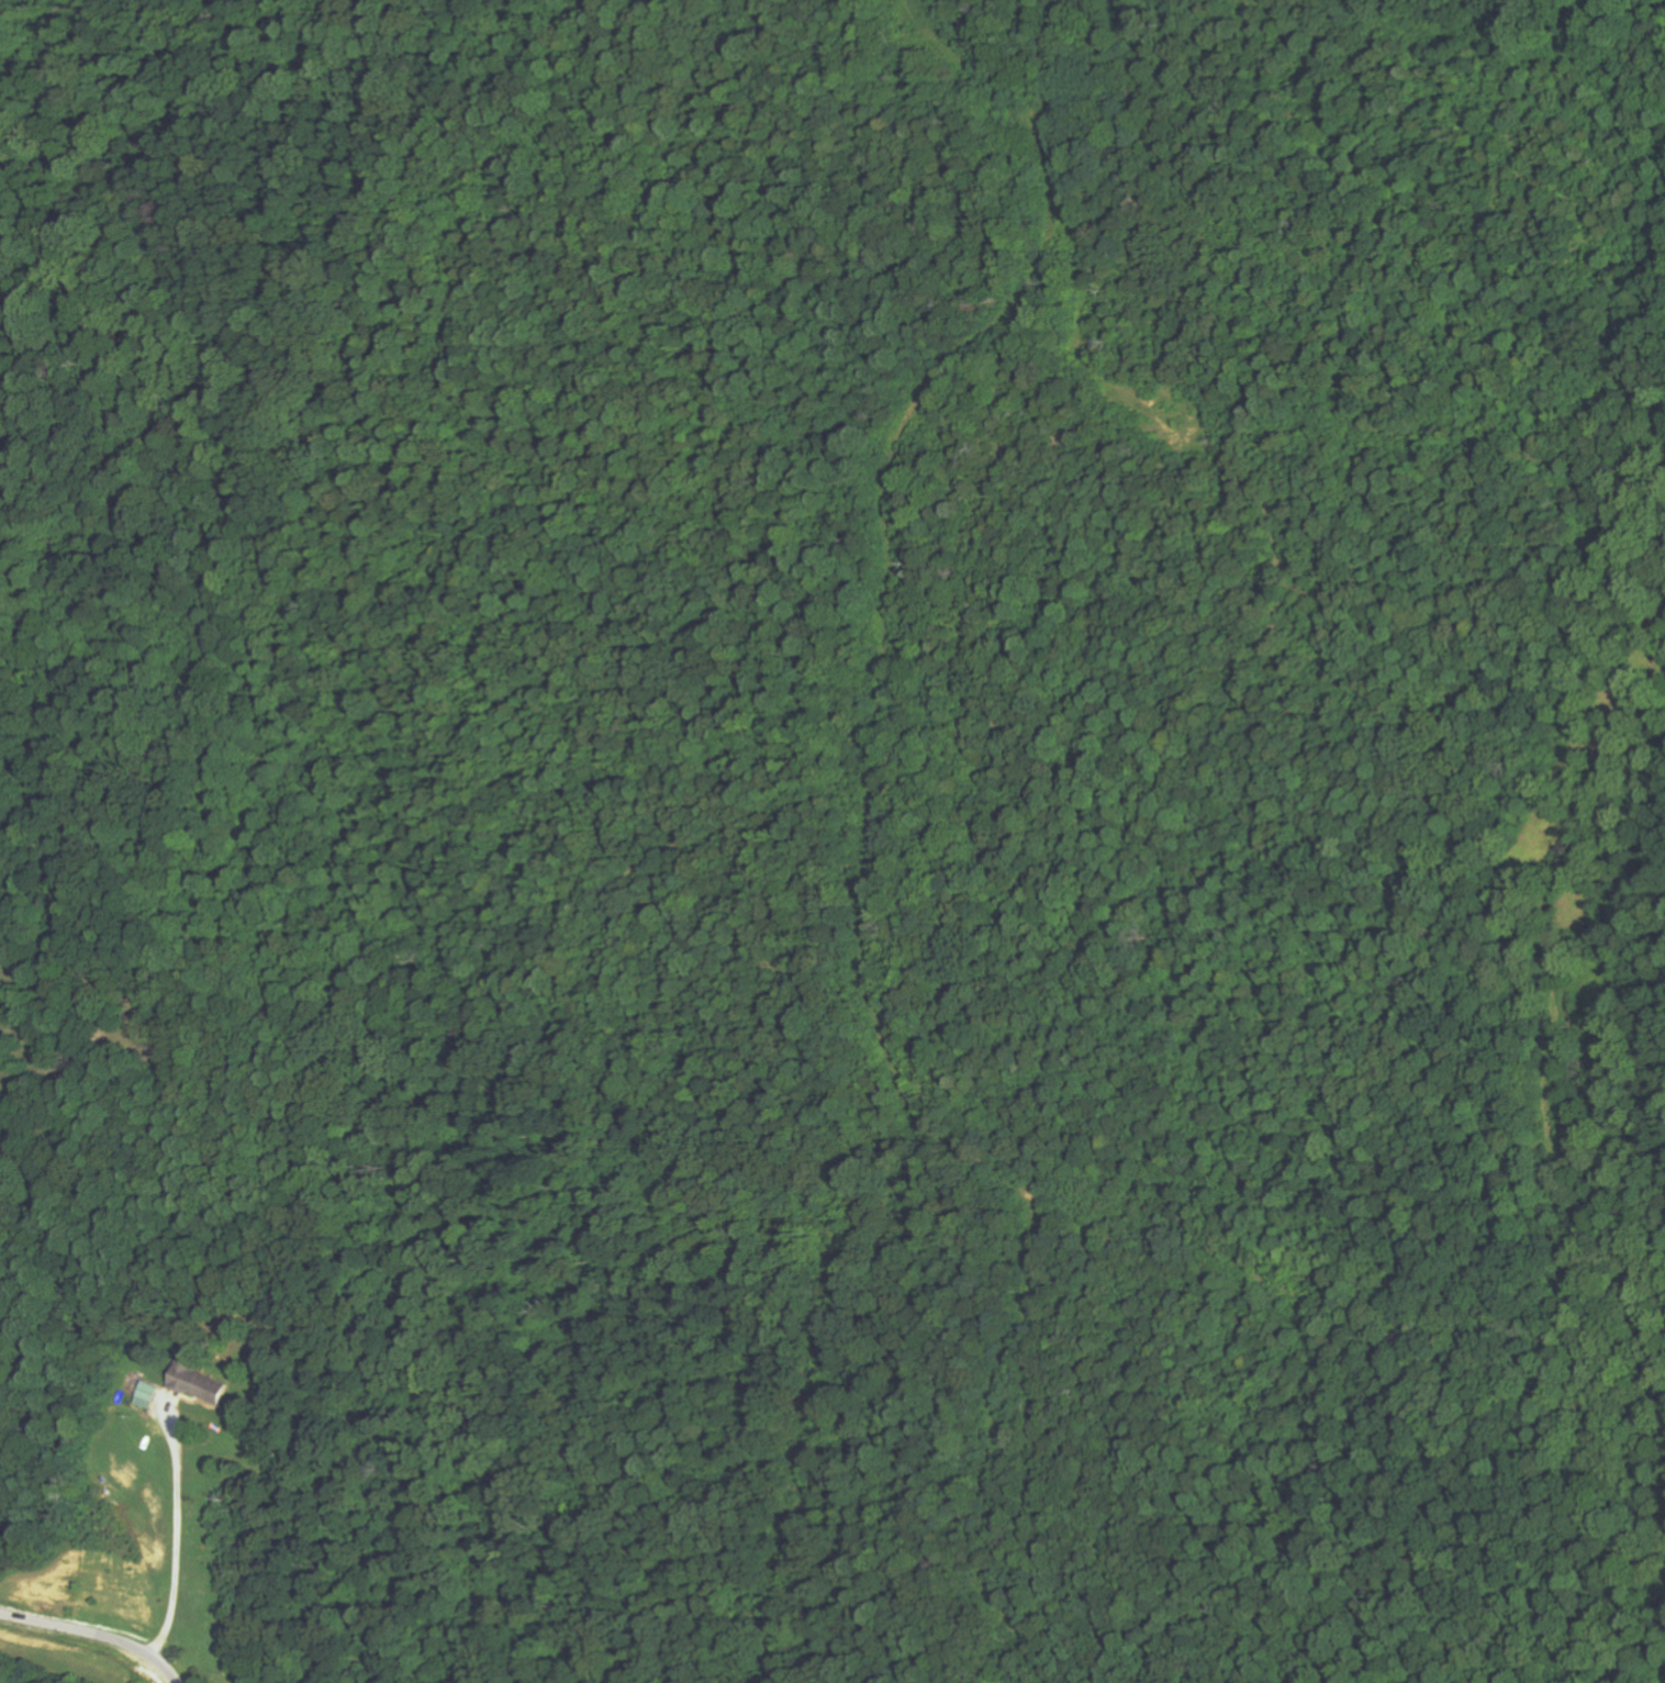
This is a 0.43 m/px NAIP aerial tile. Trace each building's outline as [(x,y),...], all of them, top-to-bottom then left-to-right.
[(177,1385),(230,1405),(238,1384),(202,1369),(204,1364),(188,1357),(177,1385)] [(160,1409),(165,1384),(149,1381),(143,1405),(160,1409)]
